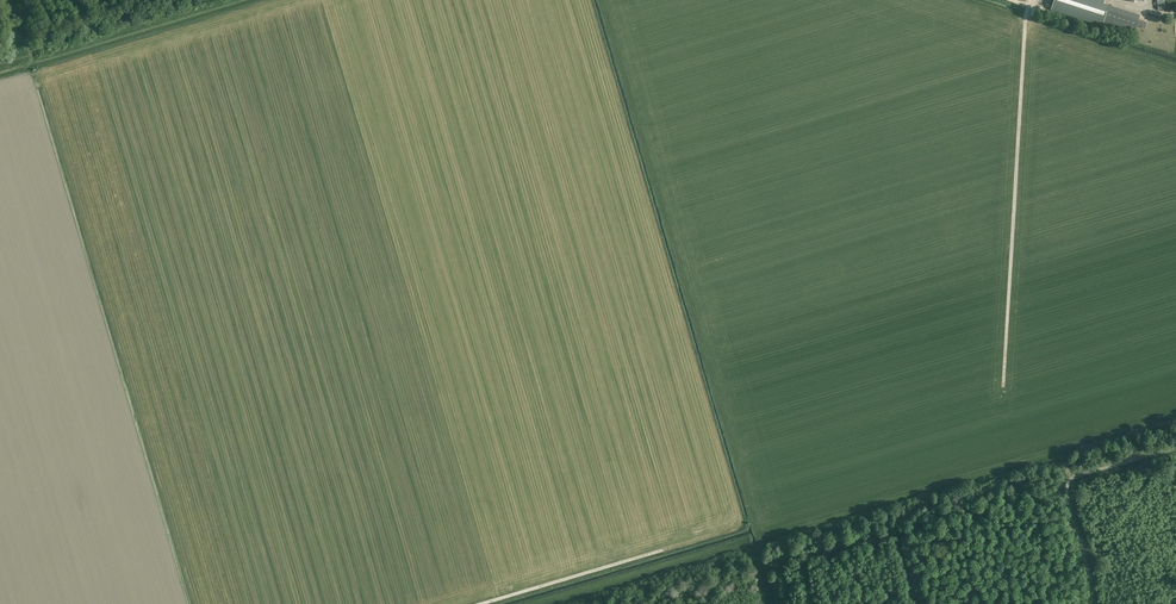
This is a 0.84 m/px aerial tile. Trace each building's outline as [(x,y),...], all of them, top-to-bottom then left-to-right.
[(1103,21),(1108,5),(1104,3),(1105,0),(1055,0),(1052,9),(1102,25),(1103,21)] [(1163,0),(1157,0),(1158,10),(1165,9),(1163,0)]
